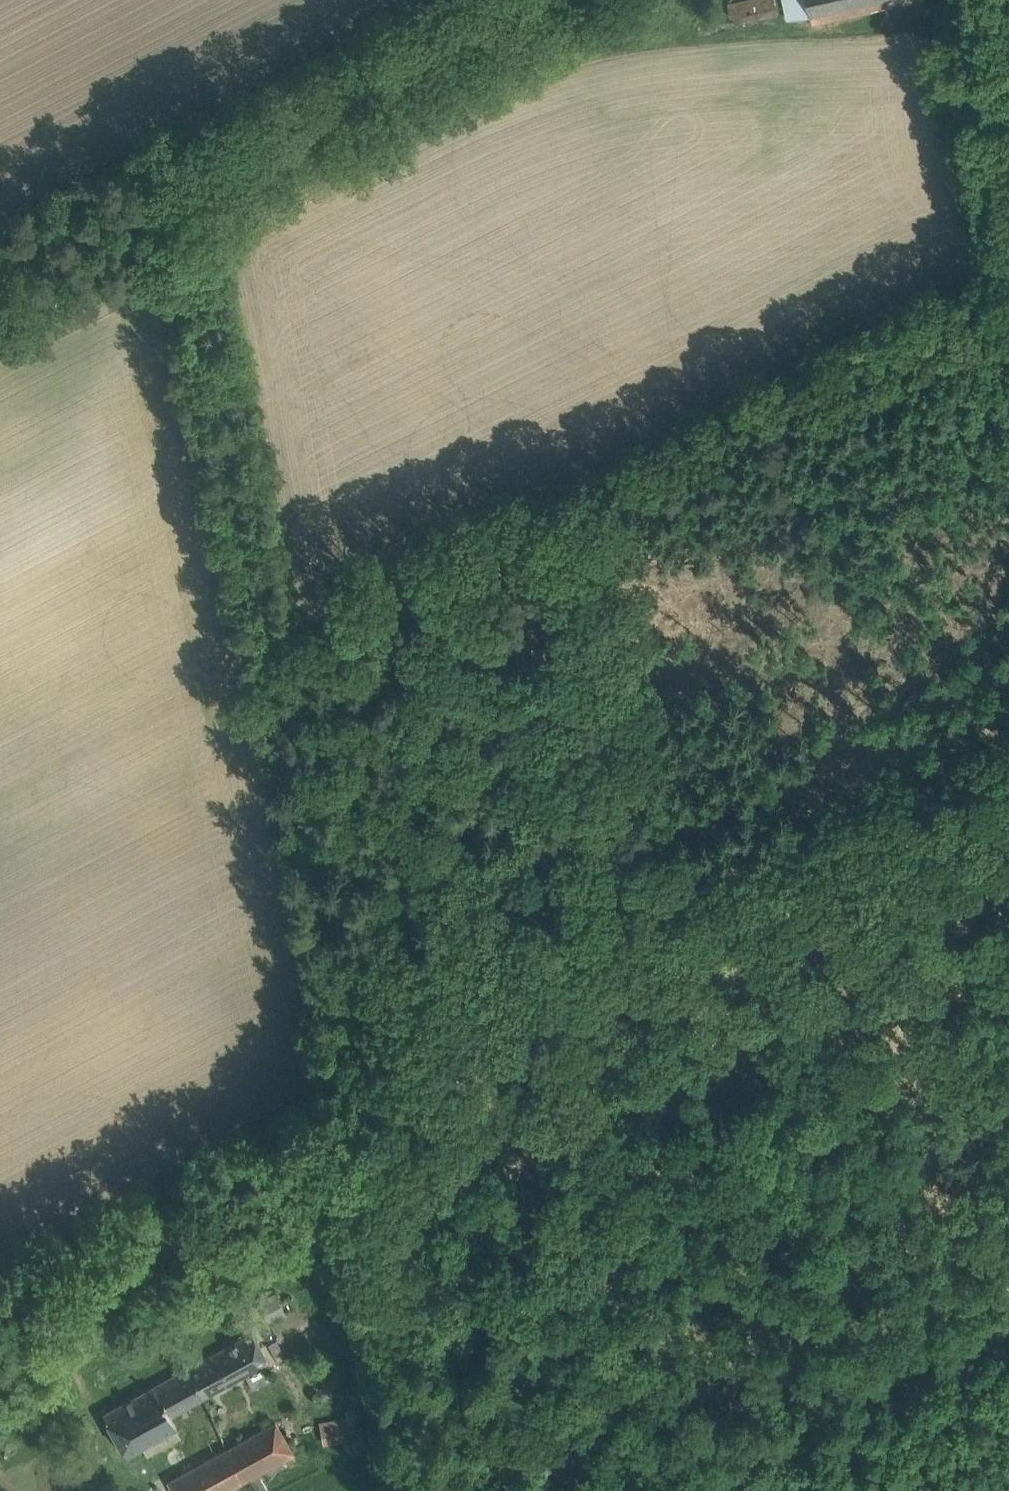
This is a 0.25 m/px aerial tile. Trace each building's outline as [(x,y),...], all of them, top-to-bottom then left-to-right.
[(696,14),(700,32),(777,14),(773,0),(756,0),(696,14)] [(815,12),(816,19),(905,0),(782,0),(786,18),(815,12)] [(178,1373),(195,1405),(270,1364),(252,1332),(178,1373)] [(171,1418),(195,1405),(178,1373),(103,1414),(127,1458),(178,1430),(171,1418)] [(11,1416),(3,1401),(0,1403),(0,1422),(11,1416)] [(355,1437),(351,1416),(319,1421),(323,1442),(355,1437)] [(276,1420),(167,1479),(174,1490),(225,1490),(294,1453),(276,1420)]
